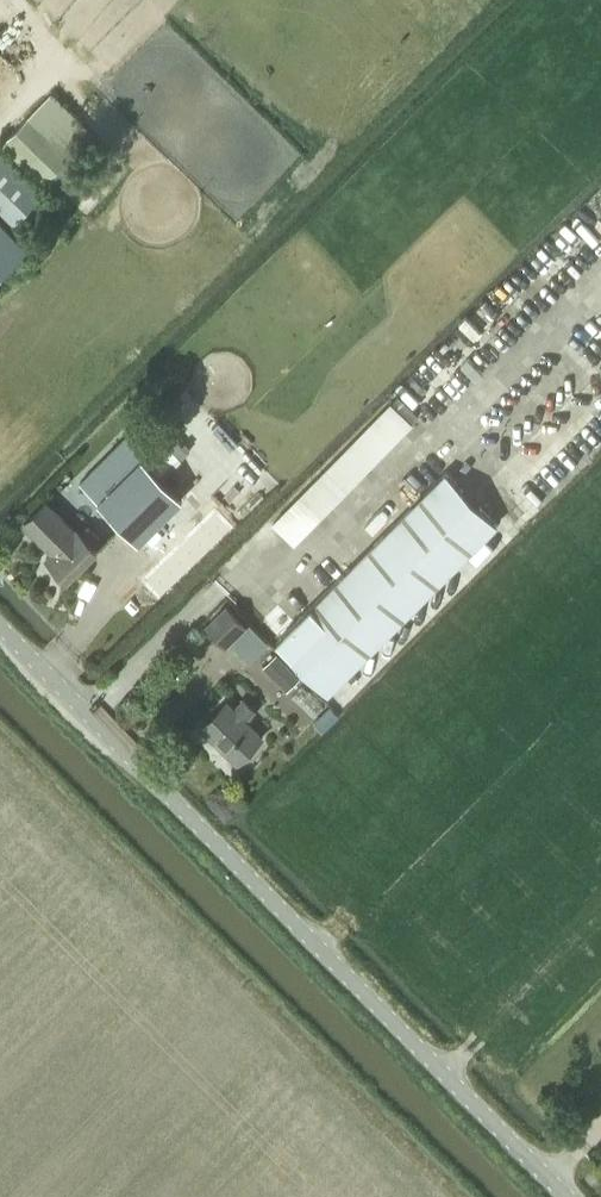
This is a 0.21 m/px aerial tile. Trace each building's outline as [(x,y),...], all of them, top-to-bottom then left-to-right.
[(0,144),(43,184),(51,176),(67,190),(80,177),(64,162),(73,152),(92,133),(52,93),(33,111),(0,144)] [(43,194),(0,152),(0,214),(11,225),(43,194)] [(27,246),(0,220),(0,273),(27,246)] [(413,423),(390,401),(325,467),(273,521),(295,543),(348,489),(413,423)] [(213,526),(200,514),(142,455),(152,445),(135,428),(80,482),(156,558),(168,570),(213,526)] [(276,641),(328,693),(497,523),(446,472),(276,641)] [(67,578),(96,549),(76,529),(75,530),(46,501),(24,523),(53,552),(47,558),(67,578)] [(227,606),(208,625),(227,643),(246,625),(227,606)] [(288,666),(274,652),(259,667),(273,680),(288,666)] [(227,700),(201,726),(237,762),(263,736),(247,719),(257,709),(244,696),(234,706),(227,700)] [(328,705),(313,721),(322,730),(338,714),(328,705)]
